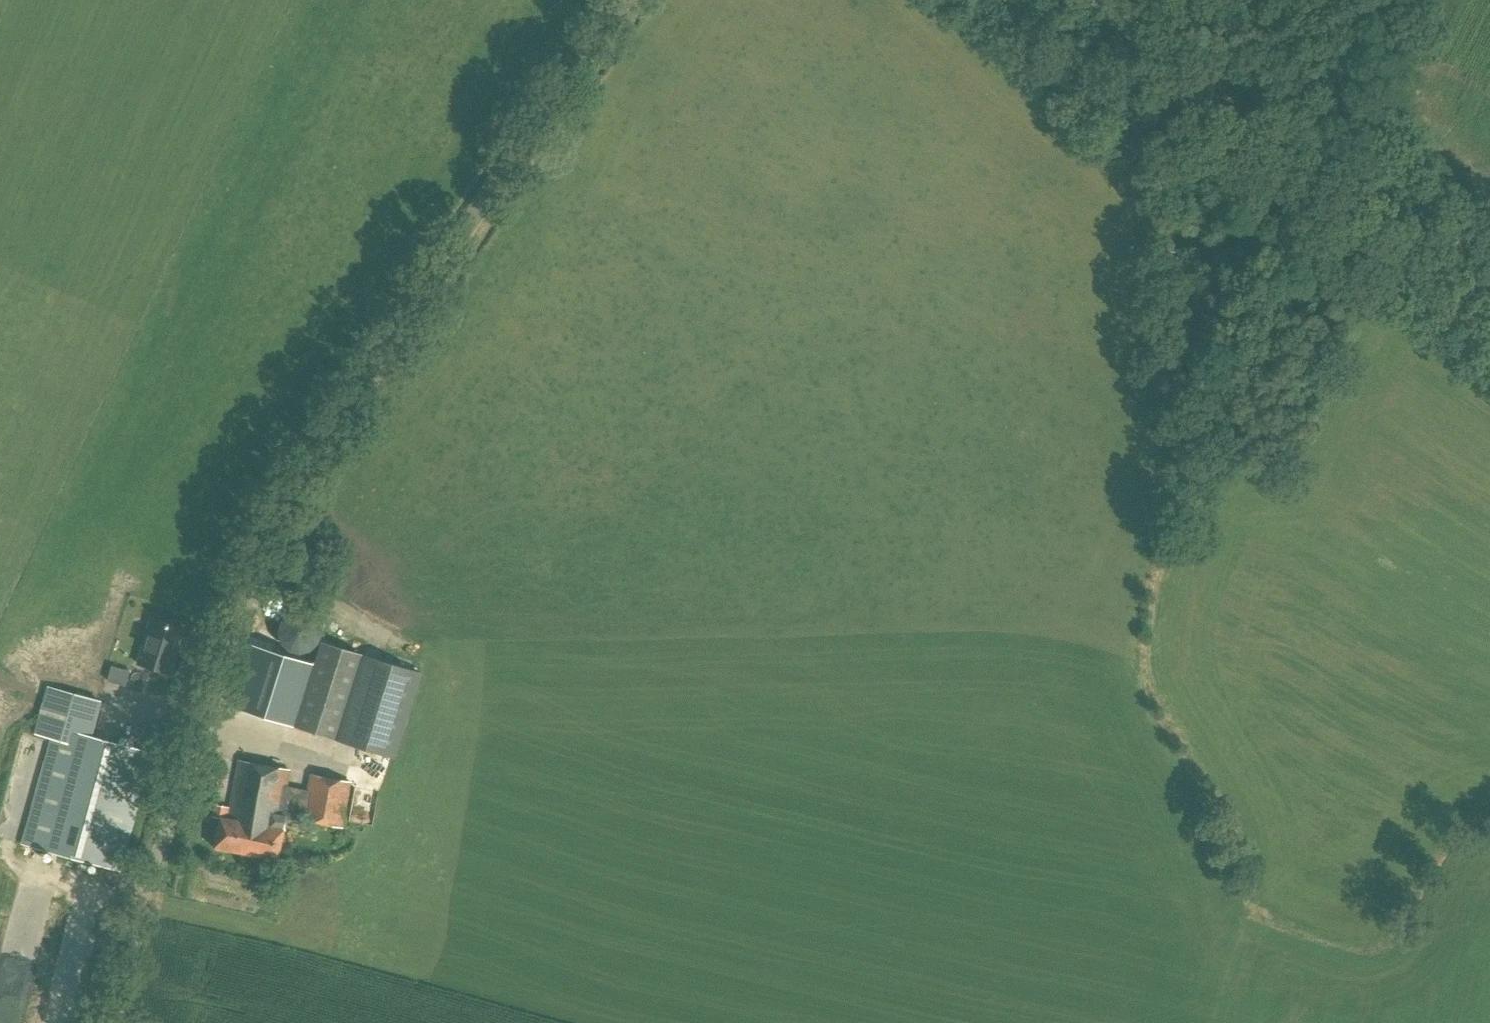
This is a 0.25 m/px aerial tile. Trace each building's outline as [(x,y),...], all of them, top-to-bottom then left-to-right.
[(170,674),(184,628),(151,619),(138,664),(170,674)] [(253,645),(233,707),(392,757),(418,672),(322,642),(315,664),(253,645)] [(119,870),(151,754),(90,737),(99,701),(65,692),(47,687),(34,735),(51,739),(22,844),(119,870)] [(307,790),(286,786),(289,770),(238,760),(227,818),(220,817),(214,848),(278,859),(286,818),(343,829),(351,781),(310,774),(307,790)]
